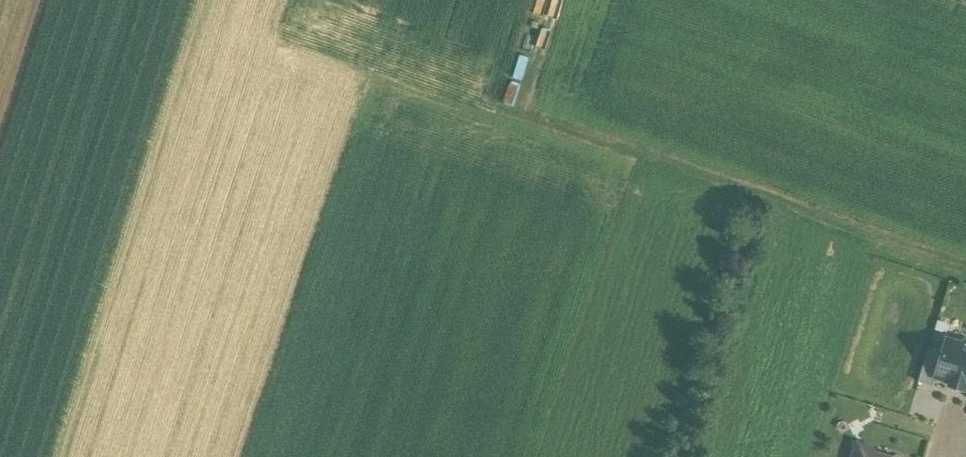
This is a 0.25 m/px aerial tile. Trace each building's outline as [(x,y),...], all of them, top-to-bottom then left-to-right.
[(946,339),(942,352),(935,376),(951,381),(950,386),(963,390),(965,385),(965,386),(965,341),(964,340),(962,344),(946,339)] [(929,347),(918,382),(932,386),(935,376),(942,352),(929,347)]
